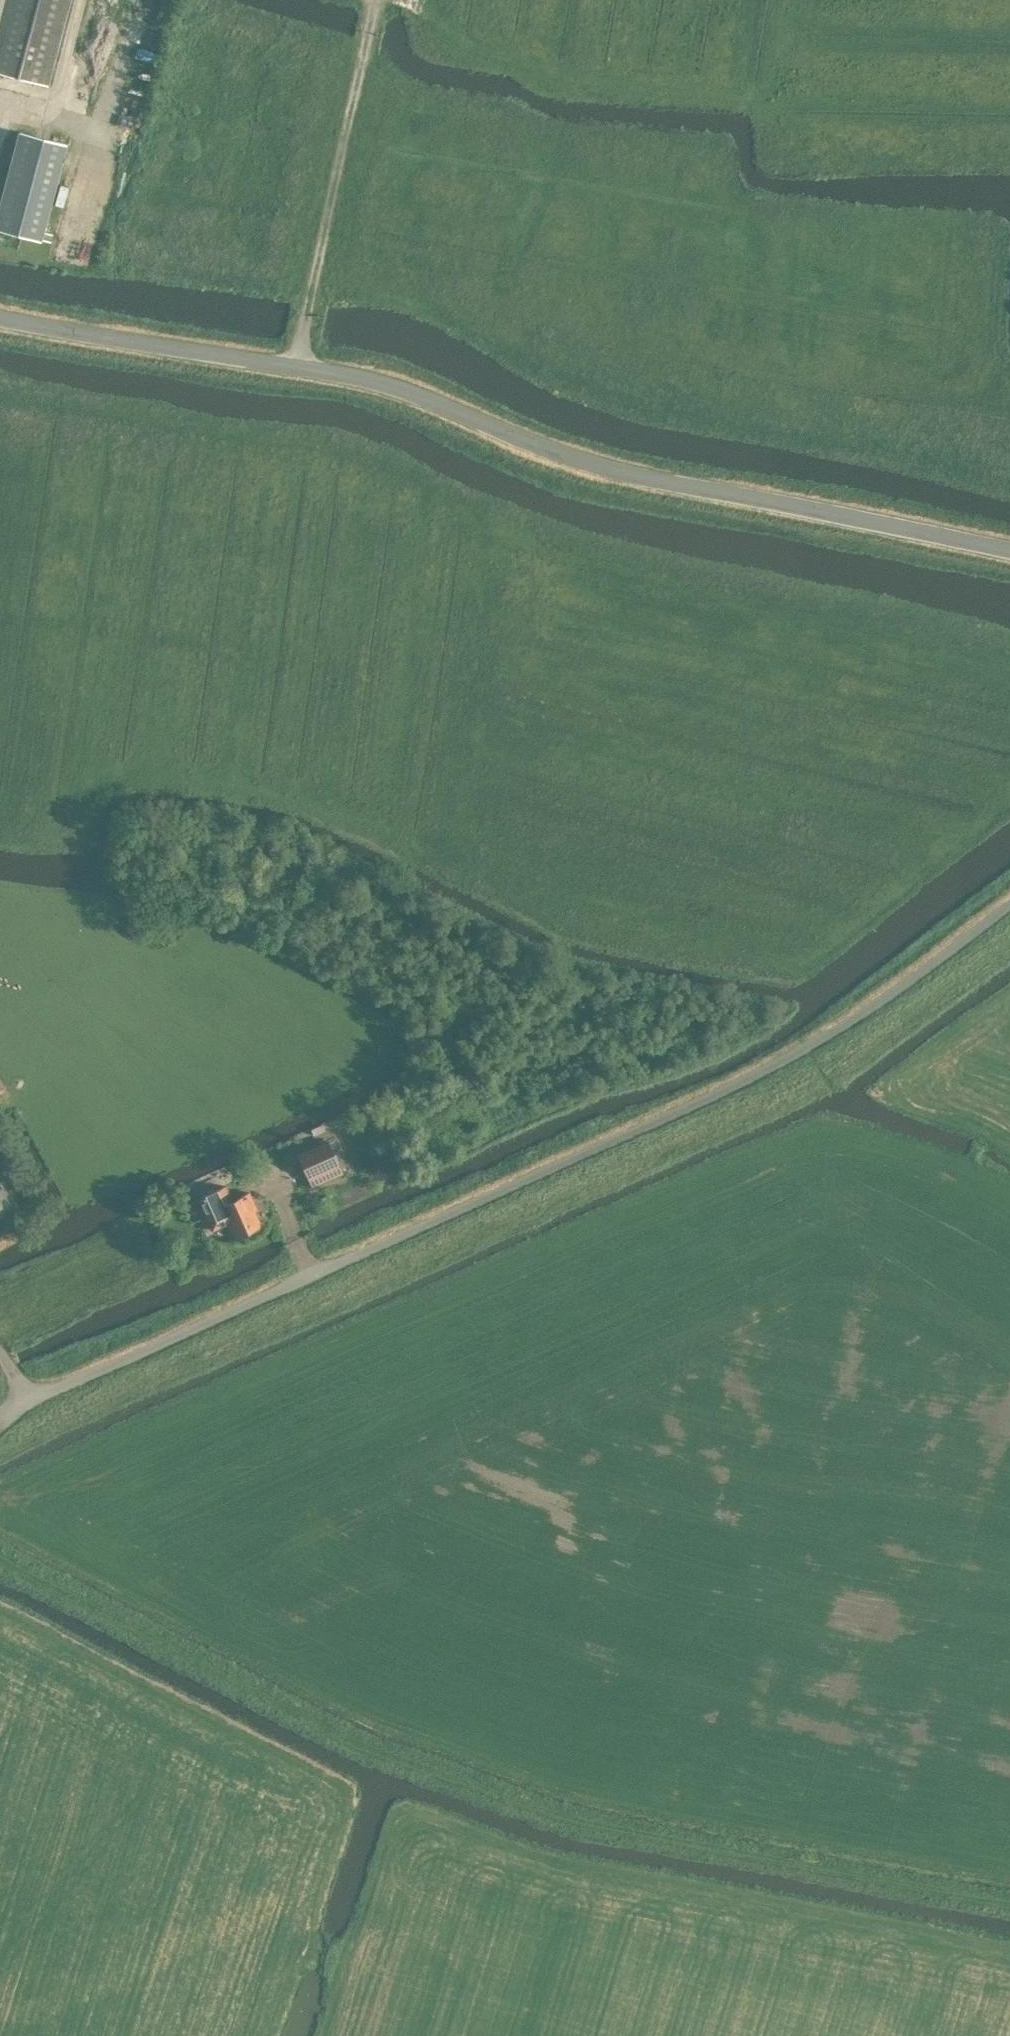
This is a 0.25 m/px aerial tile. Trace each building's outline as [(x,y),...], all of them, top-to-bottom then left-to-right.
[(47,84),(69,0),(4,0),(0,14),(0,71),(47,84)] [(101,9),(116,13),(120,0),(104,0),(101,9)] [(73,93),(91,97),(93,85),(76,81),(73,93)] [(17,127),(0,190),(0,227),(38,237),(64,140),(17,127)] [(304,1165),(312,1184),(343,1171),(334,1151),(304,1165)] [(14,1207),(0,1179),(0,1214),(14,1207)] [(254,1208),(256,1207),(249,1191),(230,1199),(224,1185),(198,1197),(212,1229),(227,1222),(233,1235),(260,1223),(254,1208)]
